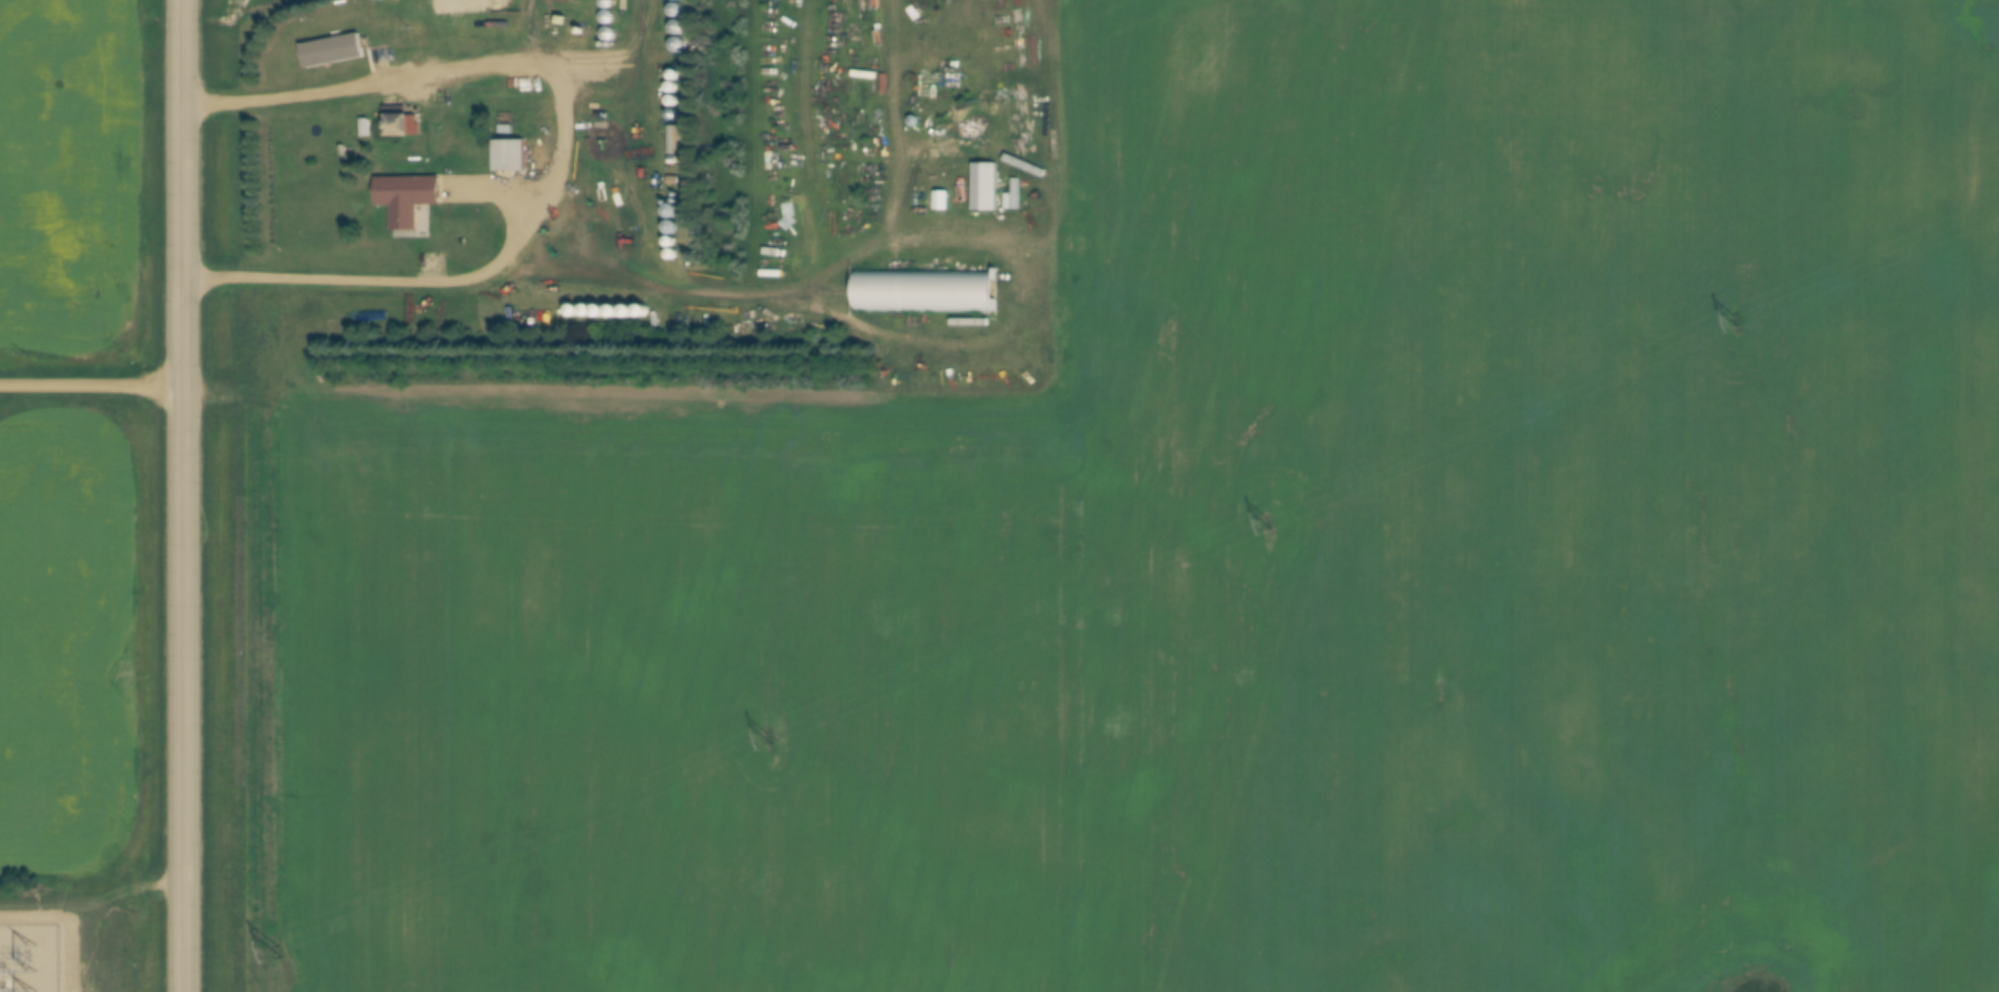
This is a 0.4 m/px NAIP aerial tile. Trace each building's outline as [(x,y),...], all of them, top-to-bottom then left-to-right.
[(684,8),(674,4),(670,13),(680,18),(684,8)] [(674,34),(670,50),(681,54),(685,40),(680,39),(684,24),(672,20),(669,33),(674,34)] [(362,59),(359,34),(299,43),(303,68),(362,59)] [(383,107),(383,137),(412,137),(412,107),(383,107)] [(496,124),(525,124),(525,114),(496,114),(496,124)] [(666,155),(680,155),(680,126),(666,126),(666,155)] [(494,139),(494,171),(524,171),(524,139),(494,139)] [(996,212),(996,163),(971,163),(971,212),(996,212)] [(439,205),(439,176),(375,176),(375,205),(390,205),(390,212),(416,212),(416,205),(439,205)] [(856,271),(856,312),(996,313),(996,272),(856,271)]
